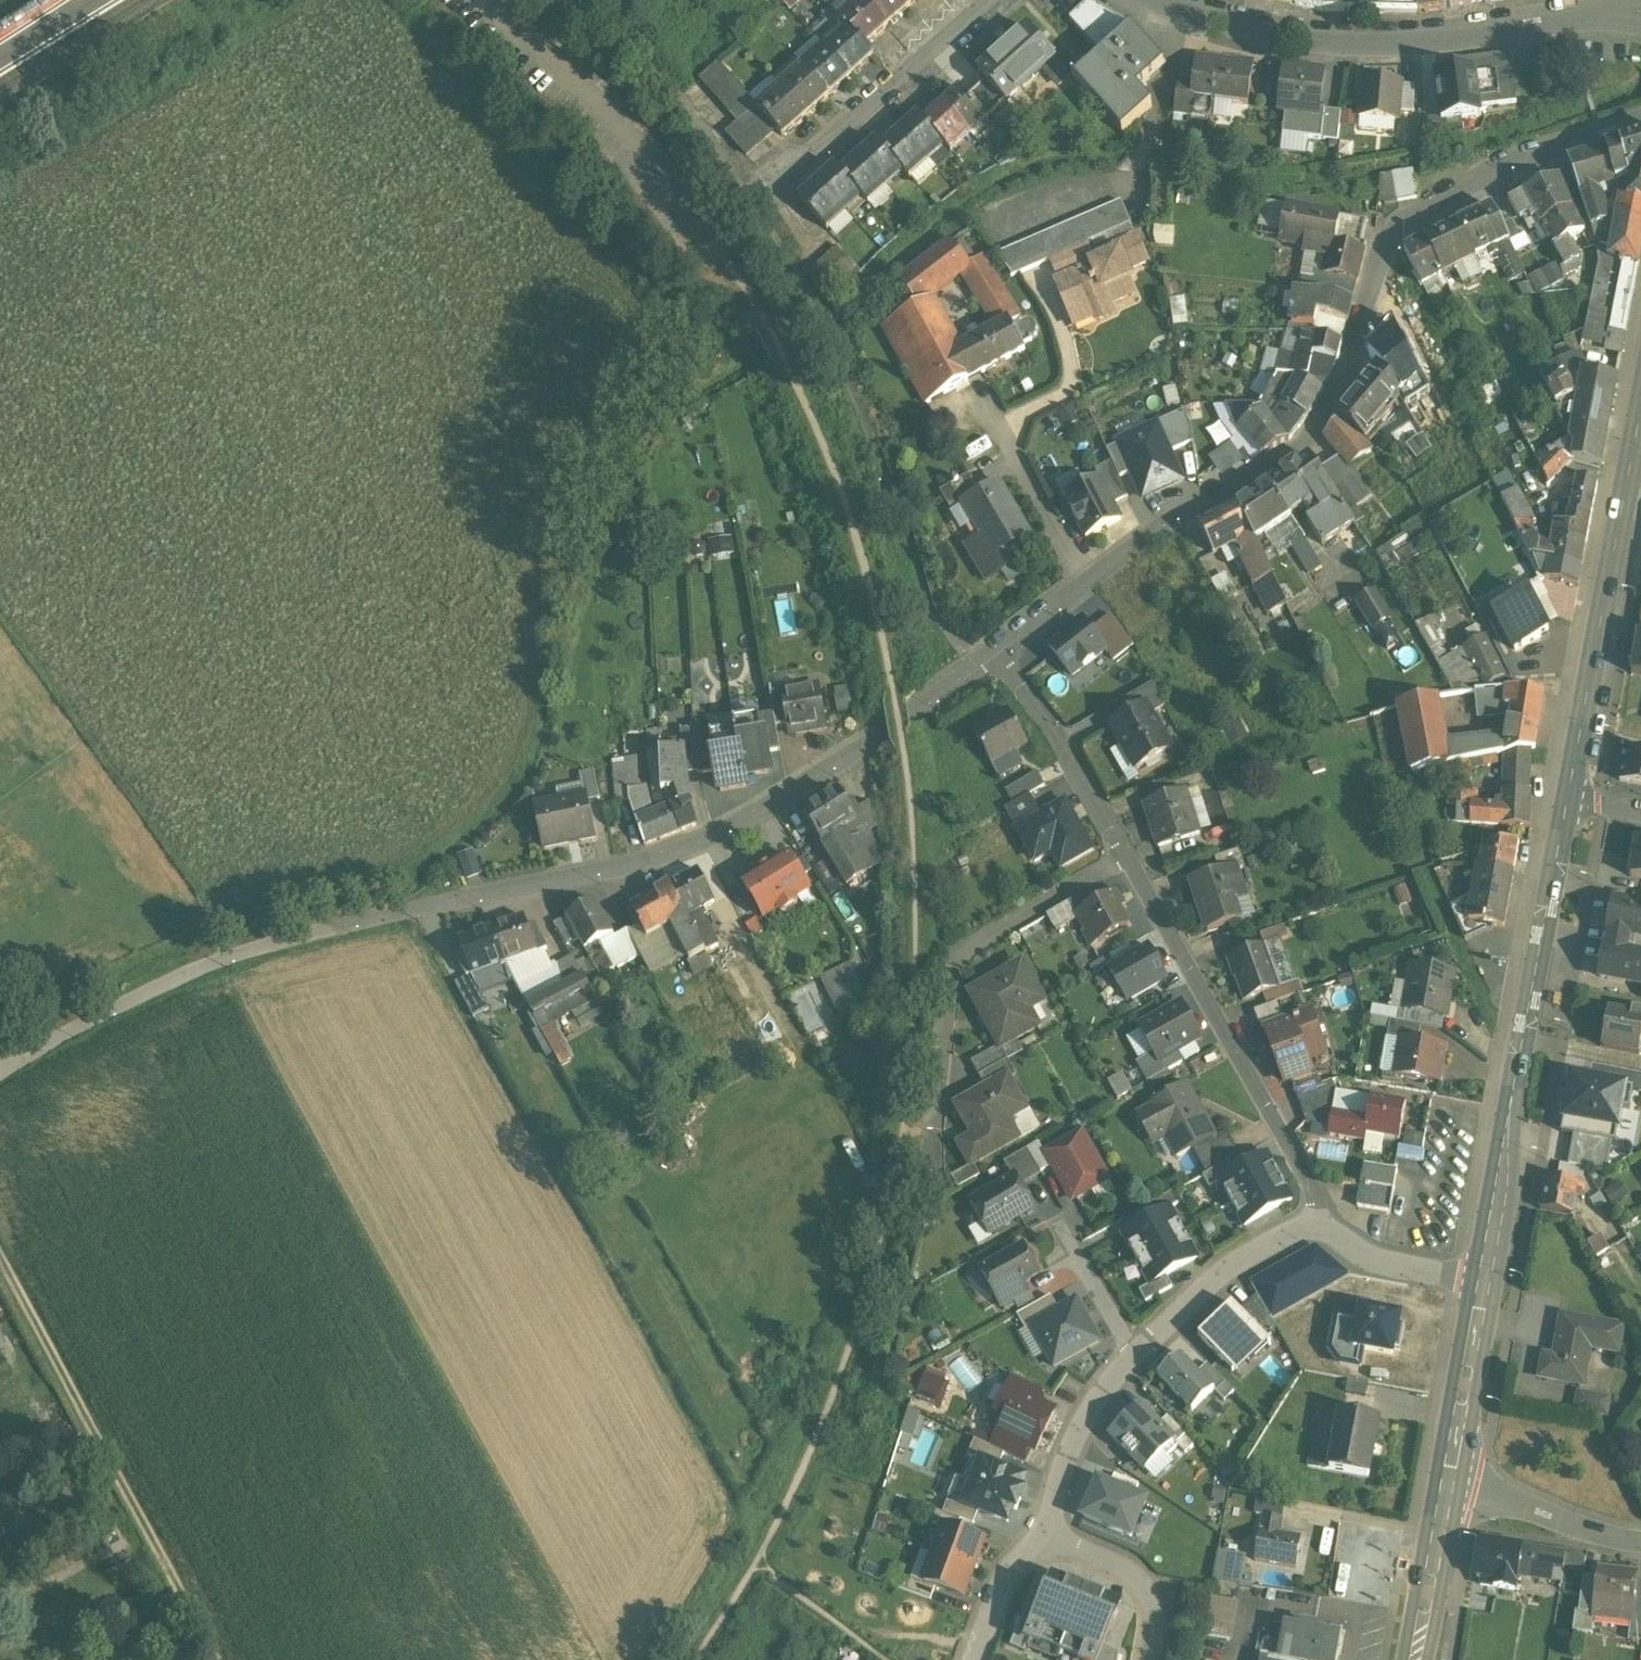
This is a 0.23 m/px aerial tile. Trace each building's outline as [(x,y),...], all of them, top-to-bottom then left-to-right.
[(888,26),(864,0),(841,21),(849,31),(850,30),(865,47),(866,46),(888,26)] [(904,0),(865,0),(864,0),(888,26),(910,6),(904,0)] [(1290,4),(1323,12),(1324,0),(1291,0),(1290,4)] [(1323,12),(1350,13),(1350,0),(1324,0),(1323,12)] [(1350,13),(1375,13),(1376,0),(1350,0),(1350,13)] [(1375,13),(1418,14),(1414,0),(1376,0),(1375,13)] [(1418,14),(1444,10),(1442,0),(1414,0),(1418,14)] [(1444,10),(1490,1),(1490,0),(1442,0),(1444,10)] [(1128,26),(1089,2),(1070,20),(1103,57),(1131,31),(1132,31),(1128,26)] [(849,31),(827,50),(851,77),(874,56),(866,46),(865,47),(850,30),(849,31)] [(1027,30),(979,75),(1005,102),(1008,105),(1045,69),(1061,87),(1072,78),(1057,61),(1027,30)] [(1103,57),(1076,82),(1092,100),(1096,97),(1126,131),(1152,108),(1138,91),(1164,67),(1132,31),(1131,31),(1103,57)] [(851,77),(827,50),(805,70),(829,97),(851,77)] [(1509,57),(1437,67),(1437,77),(1436,77),(1441,120),(1442,122),(1461,120),(1480,117),(1479,107),(1516,102),(1509,57)] [(1253,64),(1202,58),(1199,85),(1195,119),(1215,121),(1217,103),(1248,106),(1253,64)] [(719,63),(702,79),(710,88),(727,72),(719,63)] [(829,97),(805,70),(783,90),(806,117),(829,97)] [(1322,74),(1286,70),(1281,113),(1291,114),(1308,116),(1317,117),(1322,74)] [(727,72),(710,88),(717,96),(734,81),(727,72)] [(734,81),(717,96),(725,105),(742,90),(734,81)] [(1005,102),(985,81),(968,98),(985,117),(987,120),(1005,102)] [(1402,84),(1364,81),(1360,119),(1375,120),(1376,116),(1385,117),(1389,121),(1394,122),(1399,118),(1399,111),(1402,86),(1402,84)] [(1199,85),(1180,83),(1175,116),(1195,119),(1199,85)] [(1415,87),(1402,86),(1399,111),(1413,112),(1415,87)] [(742,90),(725,105),(732,113),(749,98),(742,90)] [(806,117),(783,90),(759,111),(776,130),(783,138),(806,117)] [(968,98),(961,91),(944,106),(968,132),(985,117),(968,98)] [(749,98),(732,113),(740,122),(750,113),(756,108),(755,106),(756,106),(749,98)] [(968,132),(944,106),(926,124),(943,144),(949,150),(968,132)] [(759,111),(756,108),(750,113),(753,116),(750,119),(767,139),(776,130),(759,111)] [(767,139),(750,119),(753,116),(750,113),(740,122),(734,128),(737,131),(740,128),(757,148),(767,139)] [(1308,116),(1291,114),(1290,120),(1285,162),(1303,162),(1308,116)] [(926,124),(919,117),(903,132),(927,158),(943,144),(926,124)] [(1441,120),(1423,121),(1422,149),(1464,134),(1461,120),(1442,122),(1441,120)] [(757,148),(740,128),(737,131),(730,137),(747,157),(757,148)] [(903,132),(884,149),(902,169),(908,175),(927,158),(903,132)] [(1620,142),(1626,176),(1627,198),(1628,199),(1640,201),(1640,134),(1620,142)] [(1620,142),(1568,159),(1579,191),(1598,186),(1622,179),(1626,176),(1620,142)] [(884,149),(878,143),(862,158),(886,184),(902,169),(884,149)] [(886,184),(862,158),(843,175),(860,194),(867,201),(886,184)] [(843,175),(837,168),(821,183),(844,209),(860,194),(843,175)] [(1559,175),(1509,199),(1520,218),(1524,217),(1526,221),(1531,219),(1532,219),(1538,217),(1541,223),(1571,205),(1559,175)] [(1408,176),(1395,178),(1398,200),(1411,198),(1408,176)] [(844,209),(821,183),(801,201),(824,227),(844,209)] [(1607,220),(1598,186),(1579,191),(1594,233),(1602,231),(1600,222),(1607,220)] [(1628,199),(1627,198),(1621,197),(1614,229),(1609,249),(1608,257),(1625,261),(1640,264),(1640,257),(1640,201),(1628,199)] [(1121,203),(999,256),(1013,276),(1052,259),(1086,244),(1131,225),(1121,203)] [(1571,205),(1541,223),(1542,225),(1536,229),(1542,238),(1548,235),(1554,245),(1568,237),(1584,228),(1571,205)] [(1338,216),(1290,207),(1284,242),(1306,246),(1304,252),(1315,254),(1318,241),(1330,244),(1339,246),(1340,239),(1334,237),(1338,216)] [(1493,207),(1479,212),(1495,243),(1508,238),(1493,207)] [(1495,243),(1479,212),(1457,223),(1474,254),(1486,247),(1494,243),(1495,243)] [(1368,221),(1338,216),(1334,237),(1340,239),(1363,244),(1368,221)] [(1457,223),(1424,239),(1442,274),(1442,275),(1456,268),(1475,258),(1474,254),(1457,223)] [(1602,231),(1594,233),(1597,253),(1609,249),(1614,229),(1602,231)] [(1568,237),(1554,245),(1564,262),(1565,263),(1576,257),(1580,255),(1568,237)] [(1495,243),(1494,243),(1497,250),(1496,250),(1510,280),(1525,274),(1508,238),(1495,243)] [(1092,258),(1082,262),(1086,271),(1061,281),(1059,282),(1066,299),(1064,300),(1070,314),(1080,310),(1083,316),(1094,312),(1097,320),(1114,313),(1110,305),(1133,294),(1127,279),(1130,277),(1128,271),(1147,263),(1136,239),(1092,258)] [(1363,244),(1340,239),(1339,246),(1365,251),(1367,245),(1363,244)] [(1424,240),(1405,249),(1419,280),(1422,285),(1442,274),(1433,257),(1432,258),(1424,240)] [(952,241),(900,281),(918,308),(925,304),(964,274),(972,267),(952,241)] [(1330,244),(1318,241),(1315,254),(1328,257),(1330,244)] [(1494,243),(1486,247),(1489,253),(1496,250),(1497,250),(1494,243)] [(1086,244),(1052,259),(1061,281),(1086,271),(1082,262),(1092,258),(1086,244)] [(1339,246),(1330,244),(1328,257),(1326,274),(1325,275),(1357,282),(1365,251),(1339,246)] [(837,249),(808,275),(821,294),(852,266),(837,249)] [(1576,257),(1565,263),(1564,262),(1561,265),(1563,275),(1581,265),(1576,257)] [(1475,258),(1456,268),(1463,284),(1484,274),(1475,258)] [(1536,293),(1564,277),(1554,260),(1526,277),(1536,293)] [(1003,292),(984,261),(964,274),(983,305),(1003,292)] [(1640,264),(1625,261),(1618,294),(1633,297),(1640,264)] [(1326,274),(1316,272),(1314,282),(1302,279),(1299,291),(1304,292),(1322,294),(1322,293),(1353,297),(1357,282),(1325,275),(1326,274)] [(1299,291),(1295,291),(1293,312),(1291,311),(1290,315),(1293,315),(1292,325),(1300,326),(1304,292),(1299,291)] [(1022,323),(1003,292),(983,305),(997,328),(1009,321),(1024,347),(1033,342),(1031,339),(1036,335),(1037,328),(1034,322),(1027,319),(1022,323)] [(1322,294),(1304,292),(1300,326),(1315,328),(1318,316),(1316,315),(1322,294)] [(1352,301),(1322,294),(1316,315),(1318,316),(1347,322),(1352,301)] [(918,308),(901,317),(945,396),(968,382),(952,353),(925,304),(918,308)] [(945,396),(901,317),(883,327),(927,406),(945,396)] [(997,328),(952,353),(968,382),(1025,350),(1024,347),(1009,321),(997,328)] [(1377,364),(1396,388),(1400,393),(1405,389),(1409,394),(1415,389),(1424,382),(1397,328),(1368,352),(1377,364)] [(1626,333),(1612,330),(1608,351),(1622,354),(1626,333)] [(1292,369),(1291,375),(1308,377),(1312,363),(1314,354),(1318,336),(1301,333),(1296,354),(1292,369)] [(1342,342),(1318,336),(1314,354),(1336,360),(1337,360),(1342,342)] [(1296,354),(1284,352),(1280,368),(1292,369),(1296,354)] [(1336,360),(1314,354),(1312,363),(1332,368),(1336,360)] [(1587,376),(1582,358),(1572,362),(1579,379),(1581,383),(1582,375),(1587,376)] [(1572,362),(1556,369),(1563,386),(1579,379),(1572,362)] [(1396,388),(1377,364),(1349,397),(1353,400),(1381,423),(1400,400),(1398,397),(1401,393),(1396,388)] [(1563,386),(1556,369),(1540,376),(1548,392),(1556,410),(1571,405),(1563,386)] [(1282,376),(1265,374),(1263,387),(1279,391),(1282,376)] [(1587,376),(1582,375),(1581,383),(1580,396),(1613,403),(1617,382),(1587,376)] [(1322,390),(1300,377),(1282,402),(1307,416),(1322,390)] [(1486,408),(1503,399),(1495,383),(1478,392),(1486,408)] [(1613,403),(1580,396),(1579,402),(1571,444),(1575,451),(1573,462),(1573,465),(1600,472),(1613,403)] [(1381,423),(1353,400),(1340,416),(1366,441),(1381,423)] [(1307,416),(1282,402),(1272,417),(1288,439),(1307,416)] [(1571,405),(1556,410),(1557,413),(1553,415),(1557,422),(1561,429),(1570,443),(1571,444),(1579,402),(1571,405)] [(1228,405),(1223,408),(1227,417),(1233,415),(1228,405)] [(1255,406),(1228,405),(1233,415),(1239,427),(1258,412),(1255,406)] [(1272,417),(1264,407),(1258,412),(1239,427),(1262,454),(1288,439),(1272,417)] [(1158,425),(1170,453),(1193,443),(1187,411),(1156,424),(1156,426),(1158,425)] [(1371,452),(1340,416),(1324,437),(1342,458),(1349,467),(1350,467),(1371,452)] [(1413,422),(1392,438),(1406,457),(1425,441),(1418,430),(1413,422)] [(1132,473),(1143,499),(1183,481),(1170,453),(1158,425),(1156,426),(1118,443),(1119,445),(1132,473)] [(1210,460),(1222,477),(1247,463),(1234,444),(1210,460)] [(1120,478),(1132,473),(1119,445),(1107,451),(1112,462),(1120,478)] [(1321,472),(1310,455),(1267,484),(1290,516),(1305,506),(1314,500),(1321,512),(1339,500),(1321,472)] [(1342,458),(1321,472),(1339,500),(1348,513),(1372,497),(1350,467),(1349,467),(1342,458)] [(1099,479),(1113,505),(1128,497),(1120,478),(1112,462),(1095,471),(1099,479)] [(1492,482),(1498,498),(1515,491),(1509,475),(1492,482)] [(958,481),(954,484),(954,485),(941,493),(952,513),(966,504),(966,503),(980,494),(969,476),(958,482),(958,481)] [(1099,479),(1064,496),(1086,539),(1121,521),(1113,505),(1099,479)] [(1598,485),(1578,482),(1570,515),(1591,518),(1598,485)] [(980,494),(966,503),(966,504),(985,536),(976,541),(967,547),(972,556),(972,557),(986,581),(1002,572),(1019,562),(1020,561),(1011,547),(1030,536),(999,483),(980,494)] [(1267,484),(1256,492),(1257,494),(1237,507),(1251,534),(1255,542),(1291,517),(1290,516),(1267,484)] [(1314,500),(1305,506),(1314,519),(1322,513),(1321,512),(1314,500)] [(1339,500),(1321,512),(1322,513),(1314,519),(1309,522),(1324,544),(1355,523),(1348,513),(1339,500)] [(1523,504),(1507,512),(1510,518),(1526,510),(1523,504)] [(1237,507),(1199,526),(1213,553),(1235,543),(1251,534),(1237,507)] [(1591,518),(1570,515),(1568,529),(1563,528),(1556,527),(1554,541),(1585,545),(1591,518)] [(1251,534),(1235,543),(1255,586),(1272,576),(1255,542),(1251,534)] [(710,555),(732,552),(730,535),(708,538),(710,555)] [(1585,545),(1554,541),(1552,553),(1550,563),(1581,568),(1585,545)] [(1552,553),(1542,549),(1525,547),(1532,560),(1534,561),(1550,563),(1552,553)] [(1550,563),(1534,561),(1537,568),(1541,576),(1546,577),(1545,581),(1578,587),(1581,568),(1550,563)] [(1019,562),(1002,572),(1003,574),(1009,582),(1025,573),(1020,564),(1019,562)] [(1496,595),(1500,603),(1523,592),(1519,584),(1496,595)] [(1529,599),(1534,609),(1548,602),(1540,586),(1526,594),(1529,599)] [(1576,595),(1562,592),(1558,606),(1573,609),(1576,595)] [(1373,596),(1357,605),(1373,630),(1388,621),(1373,596)] [(1534,609),(1529,599),(1495,616),(1516,655),(1549,638),(1534,609)] [(1108,652),(1113,659),(1130,646),(1108,618),(1091,631),(1108,652)] [(1051,648),(1074,678),(1108,652),(1091,631),(1084,622),(1051,648)] [(1298,628),(1281,636),(1286,645),(1303,637),(1298,628)] [(1640,636),(1632,676),(1640,678),(1640,636)] [(1486,649),(1469,658),(1482,682),(1490,677),(1498,673),(1486,649)] [(1469,658),(1458,664),(1469,685),(1482,682),(1469,658)] [(1503,681),(1498,673),(1490,677),(1495,686),(1503,681)] [(1153,684),(1127,699),(1135,714),(1147,707),(1151,715),(1165,707),(1153,684)] [(817,686),(771,694),(772,701),(784,698),(789,725),(791,735),(825,729),(817,686)] [(1516,692),(1493,694),(1495,711),(1513,708),(1516,692)] [(1543,696),(1516,692),(1513,708),(1510,726),(1538,730),(1543,696)] [(784,698),(772,701),(774,715),(776,727),(789,725),(784,698)] [(1437,700),(1399,710),(1413,776),(1451,768),(1448,753),(1437,700)] [(1135,714),(1111,728),(1135,768),(1170,748),(1151,715),(1147,707),(1135,714)] [(1010,713),(973,734),(998,779),(1022,765),(1015,752),(1027,745),(1010,713)] [(774,715),(760,717),(766,754),(780,751),(776,727),(774,715)] [(760,717),(734,722),(736,732),(746,787),(747,787),(745,777),(770,773),(766,754),(760,717)] [(1538,730),(1510,726),(1507,741),(1504,757),(1506,757),(1530,752),(1535,751),(1538,730)] [(694,729),(680,731),(683,750),(684,750),(686,774),(699,773),(695,738),(694,729)] [(660,731),(648,732),(650,753),(660,752),(661,752),(660,731)] [(736,732),(710,736),(717,772),(720,792),(746,787),(736,732)] [(710,736),(695,738),(699,773),(700,775),(717,772),(710,736)] [(1507,741),(1448,753),(1451,768),(1453,768),(1469,764),(1504,757),(1507,741)] [(683,750),(661,752),(660,752),(662,794),(668,792),(687,785),(686,774),(684,750),(683,750)] [(660,752),(650,753),(650,769),(654,796),(662,794),(660,752)] [(1530,752),(1506,757),(1505,795),(1528,796),(1530,752)] [(1625,753),(1620,783),(1640,787),(1640,756),(1625,753)] [(638,758),(626,760),(628,791),(641,789),(638,758)] [(626,760),(614,761),(617,802),(629,800),(628,791),(626,760)] [(1469,764),(1453,768),(1451,794),(1469,795),(1469,764)] [(595,772),(580,775),(585,798),(585,797),(587,803),(601,800),(595,772)] [(1037,774),(1006,791),(1013,804),(1029,795),(1044,786),(1037,774)] [(687,785),(668,792),(673,808),(673,809),(681,832),(698,826),(689,803),(691,802),(687,785)] [(641,789),(628,791),(629,800),(636,822),(654,815),(647,788),(641,789)] [(662,794),(654,796),(658,808),(663,812),(673,809),(673,808),(668,792),(662,794)] [(1186,792),(1144,806),(1157,847),(1199,834),(1186,792)] [(839,793),(804,815),(822,844),(843,832),(846,837),(847,836),(853,832),(853,831),(860,827),(853,815),(858,812),(857,810),(849,797),(844,800),(839,793)] [(1469,795),(1451,794),(1450,826),(1491,827),(1491,812),(1474,811),(1475,795),(1469,795)] [(1013,804),(1005,809),(1017,829),(1040,815),(1029,795),(1013,804)] [(1505,795),(1497,795),(1496,812),(1491,812),(1491,827),(1503,828),(1503,830),(1531,831),(1532,796),(1505,795)] [(585,798),(573,800),(574,802),(561,805),(560,803),(542,807),(546,826),(540,827),(544,849),(595,838),(591,817),(589,817),(587,803),(585,797),(585,798)] [(869,802),(857,810),(858,812),(853,815),(860,827),(853,831),(853,832),(847,836),(853,846),(851,847),(867,871),(880,865),(875,835),(881,833),(878,811),(871,812),(869,802)] [(1040,815),(1017,829),(1028,848),(1044,838),(1061,867),(1091,849),(1064,802),(1040,815)] [(654,815),(636,822),(645,845),(681,832),(673,809),(663,812),(654,815)] [(1607,828),(1604,852),(1626,855),(1629,831),(1607,828)] [(822,844),(822,845),(846,885),(867,871),(851,847),(853,846),(847,836),(846,837),(843,832),(822,844)] [(1638,841),(1631,879),(1640,880),(1640,841),(1638,841)] [(1519,844),(1484,846),(1484,848),(1482,862),(1481,868),(1513,875),(1519,844)] [(472,849),(455,854),(463,878),(479,872),(472,849)] [(1238,851),(1214,859),(1219,874),(1237,868),(1237,869),(1244,867),(1238,851)] [(788,855),(743,884),(764,916),(779,907),(782,913),(797,903),(794,898),(809,888),(801,876),(794,865),(788,855)] [(804,858),(794,865),(801,876),(811,870),(804,858)] [(1219,874),(1193,883),(1202,910),(1201,911),(1207,930),(1236,920),(1231,903),(1247,897),(1237,869),(1237,868),(1219,874)] [(1481,868),(1479,868),(1478,874),(1473,901),(1508,906),(1513,875),(1481,868)] [(715,902),(698,871),(670,886),(687,918),(698,911),(715,902)] [(670,886),(641,902),(657,933),(676,924),(687,918),(670,886)] [(1092,890),(1069,903),(1075,914),(1098,901),(1092,890)] [(1098,901),(1075,914),(1076,917),(1084,930),(1090,927),(1099,942),(1128,926),(1111,894),(1098,901)] [(1473,901),(1451,911),(1463,938),(1486,927),(1469,924),(1473,901)] [(1473,901),(1469,924),(1486,927),(1504,930),(1508,906),(1473,901)] [(595,902),(567,917),(579,938),(600,976),(615,969),(603,947),(616,940),(615,938),(595,902)] [(657,933),(641,902),(630,907),(640,925),(647,939),(657,933)] [(1615,902),(1608,936),(1610,936),(1636,941),(1640,942),(1640,907),(1615,902)] [(1055,929),(1076,917),(1069,903),(1047,915),(1055,929)] [(718,945),(702,914),(700,915),(698,911),(687,918),(705,952),(710,950),(718,945)] [(524,917),(492,929),(505,964),(537,952),(533,941),(540,939),(540,938),(536,929),(530,931),(524,917)] [(579,938),(567,917),(555,924),(567,946),(579,938)] [(687,918),(676,924),(681,933),(677,936),(686,954),(689,960),(705,952),(687,918)] [(657,933),(647,939),(640,925),(629,931),(641,954),(641,955),(650,973),(686,954),(677,936),(681,933),(676,924),(657,933)] [(1284,926),(1261,935),(1265,946),(1288,938),(1284,926)] [(492,929),(459,941),(472,976),(505,964),(492,929)] [(615,938),(616,940),(603,947),(615,969),(641,955),(641,954),(629,931),(628,931),(615,938)] [(1636,941),(1610,936),(1608,949),(1633,954),(1636,941)] [(542,937),(540,938),(540,939),(533,941),(537,952),(547,948),(542,937)] [(1265,946),(1227,959),(1234,977),(1236,976),(1245,1000),(1264,993),(1280,988),(1270,960),(1265,946)] [(1150,948),(1110,969),(1127,1001),(1167,980),(1150,948)] [(1608,949),(1607,949),(1606,949),(1600,979),(1640,987),(1640,956),(1633,954),(1608,949)] [(705,952),(689,960),(697,974),(712,966),(705,952)] [(1280,988),(1296,982),(1286,954),(1270,960),(1280,988)] [(576,963),(573,957),(558,965),(564,987),(533,1003),(546,1026),(596,999),(584,977),(576,963)] [(591,973),(583,959),(576,963),(584,977),(591,973)] [(1103,959),(1090,966),(1095,975),(1108,968),(1103,959)] [(1019,961),(970,989),(988,1020),(984,1022),(996,1044),(997,1045),(998,1044),(1035,1023),(1025,1007),(1041,999),(1019,961)] [(850,963),(822,976),(839,1012),(866,999),(850,963)] [(1454,975),(1411,967),(1403,1012),(1405,1013),(1444,1020),(1446,1020),(1454,975)] [(469,977),(455,983),(477,1024),(491,1017),(469,977)] [(1264,993),(1268,1004),(1303,992),(1299,981),(1296,982),(1280,988),(1264,993)] [(1276,1003),(1257,1007),(1260,1022),(1279,1017),(1276,1003)] [(1180,1006),(1143,1028),(1156,1051),(1160,1058),(1175,1049),(1197,1037),(1180,1006)] [(1608,1011),(1604,1030),(1602,1030),(1600,1044),(1602,1044),(1601,1047),(1638,1054),(1640,1039),(1640,1013),(1632,1012),(1631,1016),(1608,1011)] [(1311,1013),(1266,1030),(1285,1082),(1291,1080),(1312,1072),(1311,1071),(1302,1046),(1321,1039),(1311,1013)] [(1444,1020),(1405,1013),(1403,1025),(1421,1028),(1442,1032),(1444,1020)] [(1403,1025),(1390,1023),(1387,1040),(1400,1042),(1400,1041),(1418,1044),(1421,1028),(1403,1025)] [(1418,1044),(1400,1041),(1400,1042),(1394,1076),(1440,1084),(1446,1049),(1418,1044)] [(996,1044),(971,1059),(979,1076),(1008,1060),(998,1044),(997,1045),(996,1044)] [(1160,1058),(1156,1051),(1139,1061),(1150,1080),(1183,1062),(1175,1049),(1160,1058)] [(979,1076),(978,1077),(985,1088),(1008,1075),(1008,1076),(1015,1073),(1008,1060),(979,1076)] [(1312,1072),(1291,1080),(1296,1095),(1322,1086),(1315,1069),(1311,1071),(1312,1072)] [(985,1088),(956,1104),(973,1135),(959,1143),(971,1165),(1020,1137),(1009,1118),(1026,1108),(1008,1076),(1008,1075),(985,1088)] [(1121,1075),(1109,1082),(1118,1098),(1130,1091),(1121,1075)] [(1626,1087),(1573,1078),(1562,1133),(1574,1136),(1612,1143),(1615,1143),(1626,1087)] [(1296,1095),(1307,1124),(1329,1128),(1336,1092),(1332,1082),(1296,1095)] [(1188,1083),(1166,1095),(1168,1098),(1136,1116),(1148,1136),(1160,1129),(1174,1154),(1179,1155),(1195,1146),(1198,1153),(1215,1143),(1193,1104),(1196,1102),(1197,1100),(1188,1083)] [(1372,1099),(1336,1092),(1333,1112),(1368,1119),(1372,1099)] [(1406,1104),(1372,1099),(1368,1119),(1366,1135),(1367,1135),(1399,1140),(1406,1104)] [(1368,1119),(1333,1112),(1329,1135),(1366,1141),(1367,1135),(1366,1135),(1368,1119)] [(1082,1133),(1047,1153),(1072,1199),(1108,1179),(1082,1133)] [(1606,1172),(1612,1143),(1574,1136),(1569,1165),(1584,1168),(1606,1172)] [(1215,1143),(1198,1153),(1209,1172),(1238,1156),(1227,1137),(1215,1143)] [(1051,1165),(1038,1143),(1028,1150),(1040,1171),(1051,1165)] [(1027,1149),(1004,1163),(1014,1179),(1015,1178),(1020,1187),(1042,1174),(1040,1171),(1028,1150),(1027,1149)] [(1233,1174),(1220,1181),(1220,1182),(1232,1204),(1280,1178),(1267,1155),(1233,1174)] [(1228,1163),(1203,1176),(1209,1187),(1220,1182),(1220,1181),(1233,1174),(1228,1163)] [(1569,1165),(1559,1164),(1558,1177),(1582,1181),(1584,1168),(1569,1165)] [(958,1188),(980,1176),(974,1165),(952,1177),(958,1188)] [(1397,1172),(1365,1167),(1362,1186),(1391,1191),(1395,1191),(1397,1172)] [(1014,1179),(972,1204),(983,1222),(990,1218),(997,1229),(1032,1208),(1020,1187),(1015,1178),(1014,1179)] [(1280,1178),(1232,1204),(1244,1226),(1292,1200),(1280,1178)] [(1578,1184),(1546,1178),(1540,1209),(1573,1215),(1578,1184)] [(1391,1191),(1362,1186),(1358,1207),(1388,1212),(1391,1191)] [(1621,1187),(1606,1195),(1614,1209),(1629,1201),(1621,1187)] [(1177,1190),(1150,1205),(1157,1216),(1170,1209),(1183,1202),(1177,1190)] [(1157,1216),(1123,1235),(1137,1260),(1184,1234),(1170,1209),(1157,1216)] [(1184,1234),(1137,1260),(1150,1285),(1166,1276),(1198,1259),(1184,1234)] [(1600,1235),(1587,1243),(1595,1257),(1608,1249),(1600,1235)] [(1317,1247),(1251,1285),(1258,1297),(1271,1318),(1348,1274),(1317,1247)] [(1023,1249),(982,1272),(997,1297),(1023,1282),(1037,1274),(1023,1249)] [(1150,1285),(1140,1291),(1146,1302),(1172,1287),(1166,1276),(1150,1285)] [(1023,1282),(997,1297),(1003,1309),(1030,1294),(1023,1282)] [(1241,1313),(1267,1340),(1277,1330),(1271,1318),(1258,1297),(1241,1313)] [(1018,1317),(1026,1330),(1031,1327),(1058,1311),(1051,1298),(1018,1317)] [(1031,1327),(1054,1368),(1099,1343),(1076,1302),(1058,1311),(1031,1327)] [(1199,1338),(1234,1373),(1267,1340),(1241,1313),(1233,1305),(1199,1338)] [(1400,1318),(1361,1311),(1359,1323),(1354,1349),(1362,1351),(1392,1357),(1394,1350),(1400,1351),(1405,1326),(1399,1325),(1400,1318)] [(1623,1327),(1561,1316),(1554,1357),(1544,1355),(1540,1377),(1585,1385),(1591,1348),(1618,1353),(1623,1327)] [(1359,1323),(1337,1319),(1331,1352),(1340,1365),(1359,1368),(1362,1351),(1354,1349),(1359,1323)] [(1180,1355),(1158,1376),(1193,1412),(1215,1391),(1199,1374),(1180,1355)] [(1208,1365),(1199,1374),(1215,1391),(1225,1402),(1235,1393),(1208,1365)] [(918,1398),(934,1404),(942,1383),(926,1377),(918,1398)] [(1042,1391),(1015,1377),(1008,1390),(1035,1404),(1042,1391)] [(1035,1404),(1008,1390),(989,1430),(999,1435),(1030,1450),(1035,1452),(1054,1413),(1035,1404)] [(1611,1400),(1579,1394),(1576,1411),(1608,1416),(1611,1400)] [(1144,1471),(1174,1443),(1159,1427),(1141,1408),(1112,1435),(1144,1471)] [(906,1409),(899,1434),(912,1438),(919,1412),(906,1409)] [(1380,1422),(1341,1415),(1334,1453),(1330,1472),(1369,1479),(1380,1422)] [(1168,1418),(1159,1427),(1174,1443),(1187,1455),(1196,1447),(1168,1418)] [(1030,1450),(999,1435),(992,1449),(1005,1455),(1023,1464),(1030,1450)] [(975,1461),(999,1470),(1005,1455),(975,1442),(969,1458),(975,1461)] [(1334,1453),(1313,1449),(1309,1468),(1330,1472),(1334,1453)] [(1009,1524),(1026,1481),(999,1470),(975,1461),(958,1504),(979,1512),(1009,1524)] [(1115,1476),(1110,1488),(1134,1498),(1139,1486),(1115,1476)] [(1131,1538),(1146,1503),(1134,1498),(1110,1488),(1099,1483),(1084,1518),(1131,1538)] [(1286,1501),(1258,1496),(1255,1516),(1262,1517),(1263,1517),(1283,1520),(1286,1501)] [(960,1521),(974,1526),(979,1512),(950,1500),(944,1514),(960,1521)] [(944,1514),(936,1511),(932,1524),(944,1528),(956,1533),(960,1521),(944,1514)] [(1283,1520),(1263,1517),(1262,1517),(1254,1562),(1296,1570),(1302,1539),(1280,1535),(1283,1520)] [(956,1533),(944,1528),(934,1556),(974,1571),(985,1543),(956,1533)] [(1522,1547),(1482,1539),(1475,1576),(1480,1577),(1479,1584),(1514,1590),(1517,1575),(1522,1547)] [(1566,1554),(1522,1547),(1517,1575),(1551,1581),(1554,1568),(1563,1570),(1564,1566),(1566,1554)] [(1243,1558),(1220,1554),(1215,1582),(1238,1585),(1243,1558)] [(1585,1558),(1566,1554),(1564,1566),(1584,1569),(1585,1558)] [(974,1571),(934,1556),(923,1584),(935,1589),(964,1599),(974,1571)] [(1563,1570),(1554,1568),(1551,1581),(1561,1582),(1563,1570)] [(1637,1575),(1598,1570),(1596,1585),(1590,1584),(1588,1597),(1595,1598),(1593,1615),(1595,1616),(1612,1618),(1613,1609),(1631,1611),(1632,1611),(1636,1583),(1637,1575)] [(923,1584),(899,1575),(894,1587),(931,1601),(935,1589),(923,1584)] [(1031,1643),(1061,1656),(1089,1592),(1054,1577),(1036,1619),(1027,1641),(1031,1643)] [(1238,1585),(1215,1582),(1211,1599),(1235,1603),(1238,1585)] [(1590,1584),(1583,1583),(1577,1634),(1593,1636),(1595,1616),(1593,1615),(1595,1598),(1588,1597),(1590,1584)] [(1636,1583),(1632,1611),(1631,1611),(1628,1640),(1640,1642),(1640,1583),(1636,1583)] [(1106,1648),(1123,1607),(1089,1592),(1061,1656),(1072,1659),(1100,1659),(1106,1648)] [(1012,1649),(1026,1655),(1031,1643),(1027,1641),(1036,1619),(1026,1615),(1012,1649)] [(1286,1628),(1283,1644),(1265,1645),(1263,1657),(1280,1659),(1336,1659),(1340,1638),(1315,1633),(1315,1628),(1304,1626),(1303,1631),(1286,1628)] [(1120,1654),(1106,1648),(1100,1659),(1119,1659),(1120,1654)]
